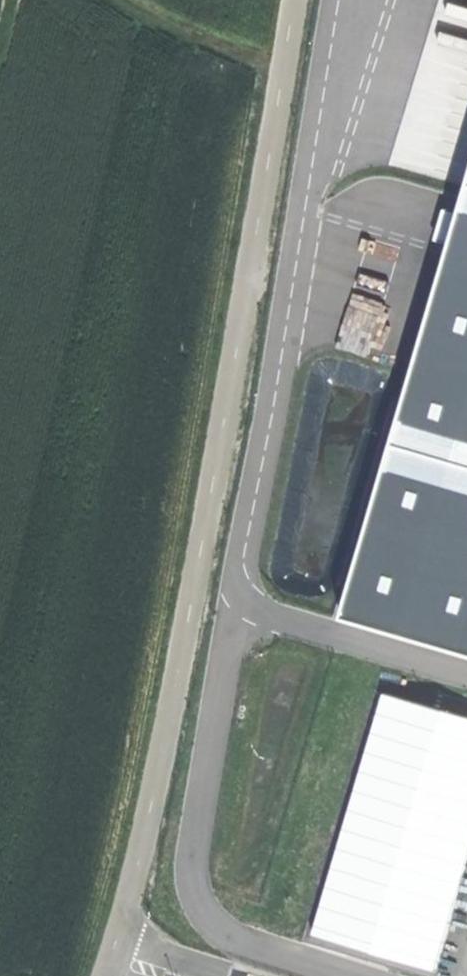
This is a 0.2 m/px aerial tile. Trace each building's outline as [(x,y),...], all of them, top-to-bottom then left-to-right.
[(337,614),(466,652),(466,165),(337,614)] [(384,691),(313,948),(398,975),(440,975),(466,890),(466,716),(384,691)]
